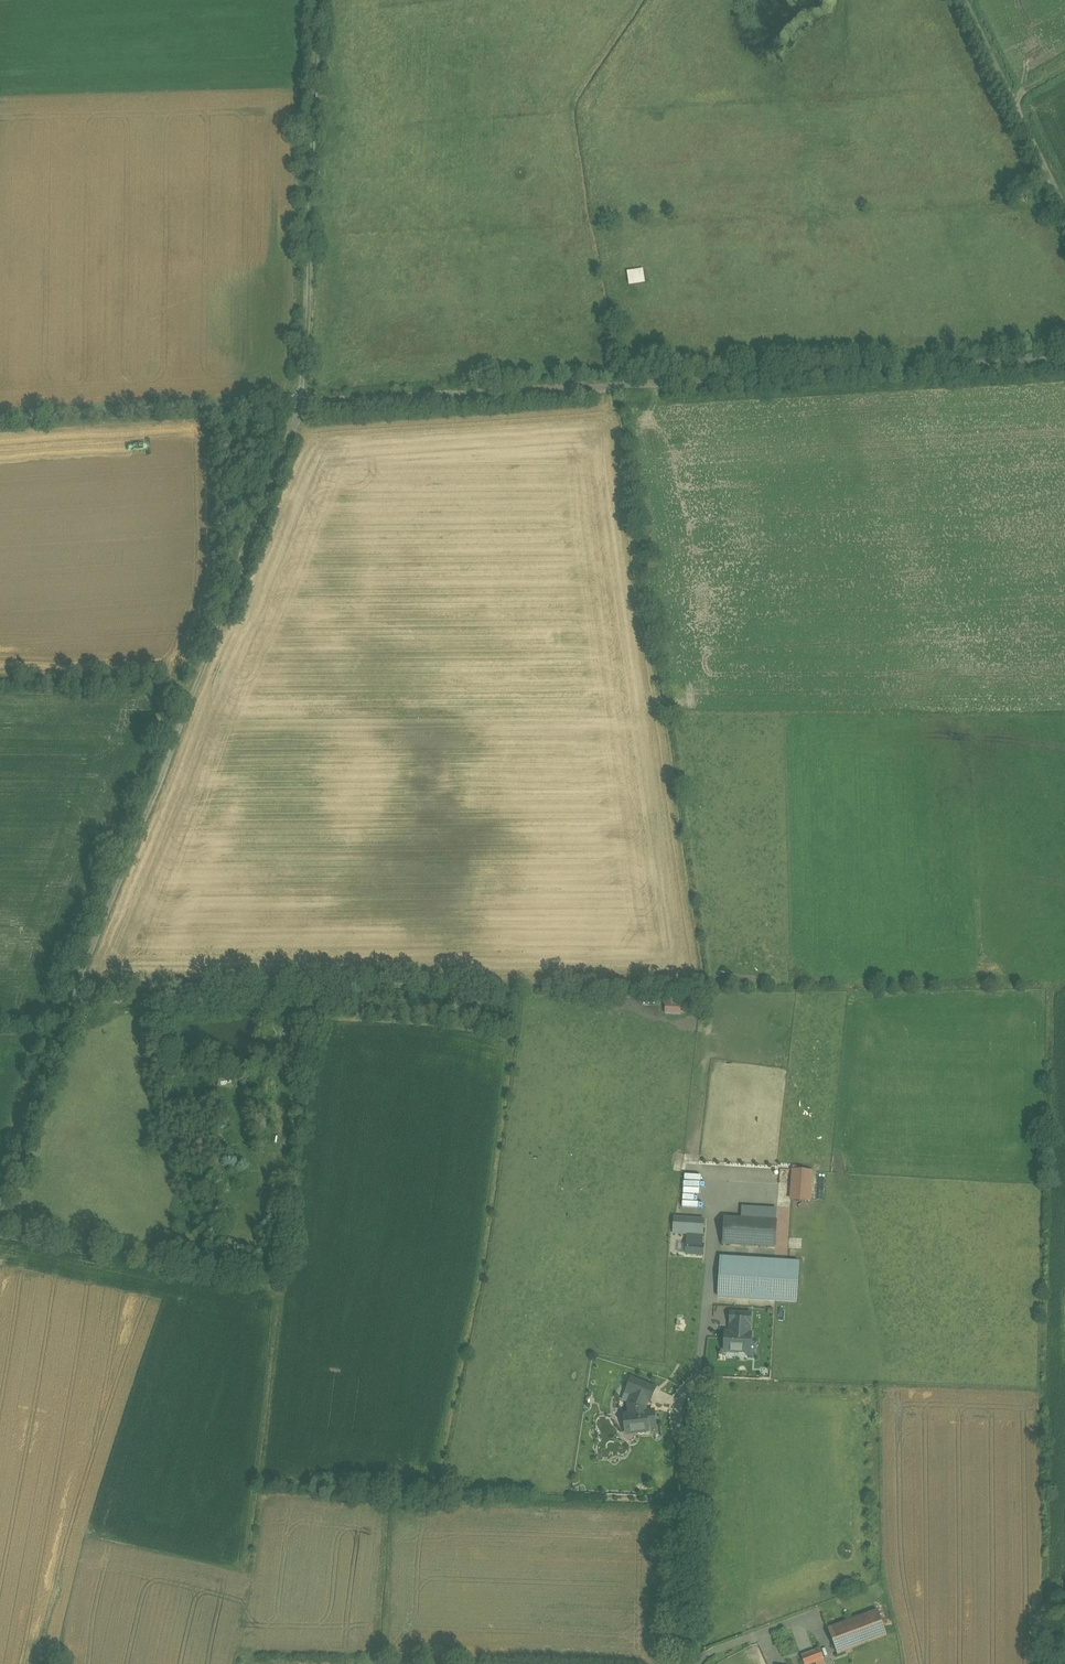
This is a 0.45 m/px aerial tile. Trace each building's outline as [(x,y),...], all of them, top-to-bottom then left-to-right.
[(644,268),(627,271),(630,286),(647,283),(644,268)] [(812,1171),(797,1170),(797,1167),(794,1167),(792,1199),(810,1200),(812,1171)] [(705,1218),(676,1217),(674,1232),(688,1233),(704,1234),(704,1225),(705,1218)] [(777,1221),(725,1218),(724,1244),(775,1247),(777,1221)] [(704,1234),(688,1233),(687,1243),(703,1245),(704,1234)] [(703,1245),(687,1243),(686,1253),(703,1255),(704,1245),(703,1245)] [(799,1261),(721,1257),(719,1297),(797,1302),(799,1261)] [(742,1313),(734,1312),(734,1311),(728,1310),(727,1327),(726,1327),(725,1351),(750,1352),(752,1312),(742,1312),(742,1313)] [(656,1388),(632,1378),(627,1392),(633,1395),(646,1400),(651,1402),(656,1388)] [(646,1400),(633,1395),(629,1404),(630,1414),(624,1415),(626,1429),(638,1428),(638,1432),(649,1431),(648,1426),(656,1425),(654,1411),(644,1413),(643,1406),(646,1400)] [(878,1610),(828,1629),(838,1654),(887,1635),(878,1610)] [(802,1655),(805,1663),(811,1663),(824,1659),(820,1649),(802,1655)]
